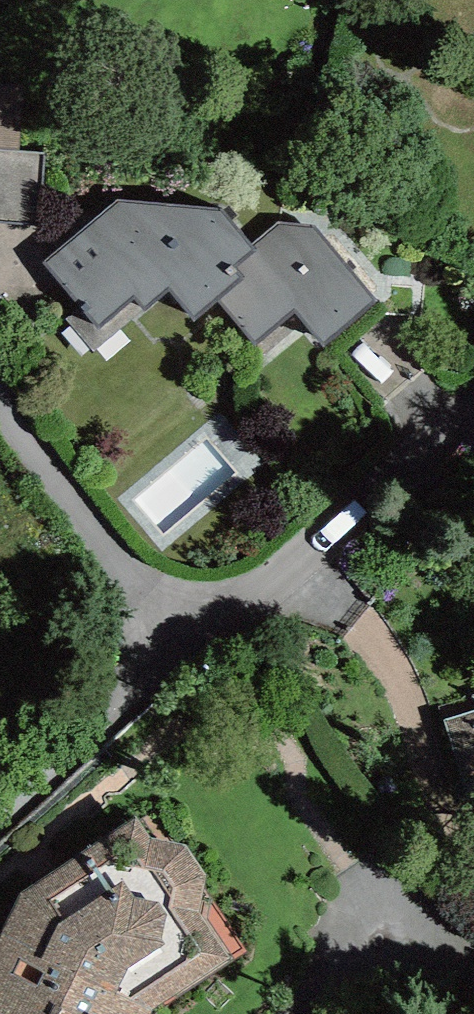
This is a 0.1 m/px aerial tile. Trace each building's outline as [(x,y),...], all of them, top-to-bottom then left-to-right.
[(0,23),(0,150),(20,151),(23,24),(0,23)] [(46,153),(20,151),(0,150),(0,221),(43,225),(46,153)] [(195,322),(219,301),(245,277),(233,266),(253,246),(222,209),(117,201),(43,263),(80,309),(97,330),(134,299),(145,310),(169,291),(195,322)] [(278,224),(253,246),(233,266),(245,277),(219,301),(254,344),(295,312),(324,347),(375,301),(313,228),(278,224)] [(66,319),(95,352),(145,310),(134,299),(97,330),(80,309),(66,319)] [(446,720),(470,803),(473,802),(473,711),(446,720)] [(154,1010),(246,953),(204,890),(206,875),(185,844),(151,838),(136,817),(20,893),(0,935),(0,1013),(152,1013),(154,1010)]
